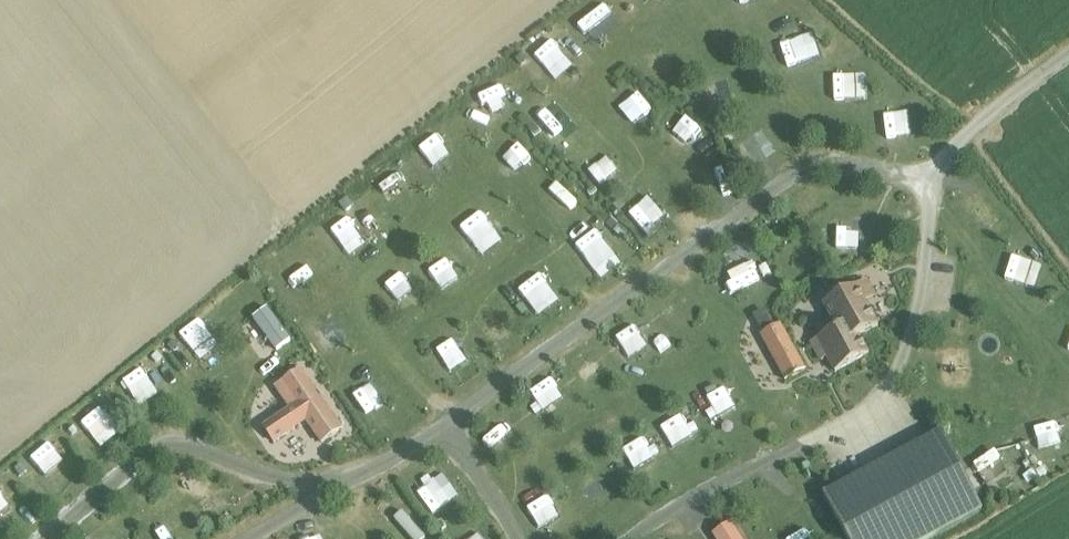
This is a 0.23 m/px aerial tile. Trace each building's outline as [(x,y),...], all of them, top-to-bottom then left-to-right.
[(590,16),(594,0),(572,0),(570,11),(590,16)] [(769,53),(791,53),(790,25),(768,25),(769,53)] [(809,71),(809,95),(838,95),(838,70),(809,71)] [(536,145),(556,133),(541,107),(520,119),(536,145)] [(744,135),(725,144),(732,159),(751,150),(744,135)] [(490,171),(512,162),(502,138),(480,147),(490,171)] [(377,202),(395,190),(378,166),(360,178),(377,202)] [(304,217),(325,243),(345,227),(324,201),(304,217)] [(840,206),(819,218),(828,233),(849,221),(840,206)] [(570,245),(580,260),(597,249),(587,234),(570,245)] [(718,257),(728,278),(746,269),(735,248),(718,257)] [(825,303),(838,328),(812,341),(822,360),(829,356),(836,370),(869,353),(860,335),(879,325),(859,285),(825,303)] [(231,316),(259,352),(275,340),(247,304),(231,316)] [(176,355),(194,342),(176,319),(158,333),(176,355)] [(805,369),(782,324),(762,334),(785,379),(805,369)] [(124,402),(139,386),(118,366),(103,381),(124,402)] [(341,429),(301,369),(275,386),(290,408),(263,427),(273,442),(301,424),(316,446),(341,429)] [(82,395),(70,406),(87,426),(100,416),(82,395)] [(1031,439),(1052,423),(1034,399),(1013,415),(1031,439)] [(659,452),(675,442),(661,419),(645,429),(659,452)] [(939,433),(821,496),(844,538),(929,538),(981,511),(939,433)] [(46,467),(36,452),(27,458),(20,448),(7,456),(23,482),(46,467)] [(992,492),(1005,458),(988,452),(975,486),(992,492)] [(406,472),(391,483),(411,510),(426,499),(406,472)] [(781,525),(761,538),(791,538),(781,525)] [(440,538),(466,538),(462,529),(440,538)]
